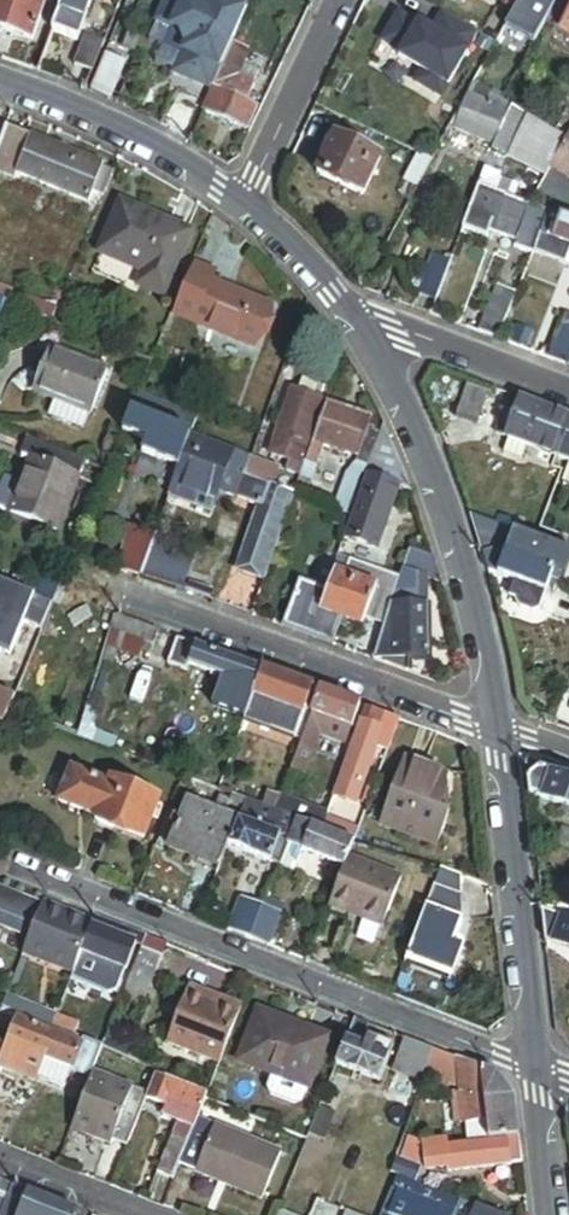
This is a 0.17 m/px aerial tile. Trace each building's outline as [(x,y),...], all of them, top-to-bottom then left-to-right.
[(5,39),(7,33),(33,41),(47,0),(0,0),(0,38),(5,39)] [(52,32),(77,41),(91,0),(64,0),(52,32)] [(212,92),(223,69),(234,43),(250,11),(224,0),(215,0),(211,9),(191,0),(169,0),(159,23),(183,34),(188,47),(176,75),(212,92)] [(521,0),(505,0),(504,1),(517,9),(521,0)] [(506,28),(534,44),(559,0),(521,0),(517,9),(506,28)] [(561,30),(568,35),(568,15),(561,30)] [(75,67),(93,73),(103,43),(85,37),(75,67)] [(234,43),(223,69),(212,92),(204,112),(247,131),(258,107),(253,105),(255,100),(249,97),(260,74),(243,66),(250,50),(234,43)] [(377,49),(373,59),(395,67),(399,57),(377,49)] [(121,67),(102,60),(91,92),(110,99),(121,67)] [(467,97),(469,97),(509,114),(494,146),(491,152),(546,176),(550,169),(567,139),(556,133),(501,101),(473,85),(467,95),(467,97)] [(494,146),(509,114),(469,97),(455,129),(494,146)] [(556,133),(567,139),(568,135),(568,112),(556,133)] [(6,127),(0,144),(0,173),(14,179),(16,173),(88,200),(92,190),(105,194),(113,173),(103,169),(104,164),(6,127)] [(567,139),(550,169),(568,180),(568,135),(567,139)] [(380,159),(334,137),(316,175),(362,197),(380,159)] [(479,186),(513,199),(518,188),(483,175),(479,186)] [(547,212),(513,199),(479,186),(463,228),(487,237),(489,233),(513,242),(511,247),(531,254),(532,253),(547,212)] [(190,229),(121,204),(103,254),(149,271),(144,284),(167,292),(190,229)] [(565,219),(547,212),(532,253),(564,265),(568,252),(568,220),(565,219)] [(417,295),(435,301),(449,263),(431,256),(417,295)] [(211,276),(189,268),(170,319),(252,350),(268,307),(208,285),(211,276)] [(496,284),(477,332),(496,340),(515,292),(496,284)] [(42,306),(8,293),(3,305),(4,305),(52,324),(60,305),(42,306)] [(549,359),(568,367),(568,365),(568,314),(566,313),(549,359)] [(107,371),(50,348),(34,391),(56,399),(91,413),(107,371)] [(300,476),(326,401),(291,389),(269,454),(290,462),(286,471),(300,476)] [(489,396),(468,389),(458,420),(479,427),(489,396)] [(139,416),(189,436),(196,417),(146,397),(139,416)] [(497,436),(505,439),(520,400),(512,397),(497,436)] [(91,413),(56,399),(49,418),(84,431),(91,413)] [(505,439),(554,458),(556,459),(568,425),(568,419),(520,400),(505,439)] [(371,417),(326,401),(300,476),(300,477),(312,482),(324,447),(358,459),(357,464),(367,467),(378,434),(373,433),(374,430),(368,428),(371,417)] [(139,416),(131,413),(122,433),(146,442),(142,454),(178,468),(189,436),(139,416)] [(556,459),(568,463),(568,464),(568,425),(556,459)] [(415,500),(403,468),(380,430),(371,457),(343,540),(348,542),(351,536),(364,540),(358,558),(372,562),(377,549),(383,551),(385,544),(384,538),(380,537),(396,494),(415,500)] [(235,454),(189,436),(178,468),(176,474),(221,492),(235,454)] [(83,461),(25,438),(19,455),(30,459),(9,512),(56,530),(83,461)] [(251,461),(235,454),(221,492),(221,493),(236,499),(246,476),(251,461)] [(271,486),(273,487),(279,471),(251,461),(246,476),(271,486)] [(568,463),(561,483),(568,486),(568,464),(568,463)] [(367,467),(357,464),(345,478),(333,512),(345,516),(359,481),(361,481),(367,467)] [(221,493),(221,492),(176,474),(172,485),(217,503),(221,493)] [(267,496),(271,486),(246,476),(236,499),(262,509),(267,496)] [(290,505),(293,495),(273,487),(271,486),(267,496),(290,505)] [(555,547),(468,510),(488,573),(516,583),(511,598),(517,600),(522,607),(533,612),(541,609),(553,577),(559,579),(564,564),(557,561),(563,549),(562,549),(555,547)] [(279,524),(257,517),(240,568),(262,576),(279,524)] [(153,539),(155,535),(133,527),(117,571),(140,579),(153,539)] [(189,552),(153,539),(140,579),(176,591),(189,552)] [(566,543),(558,540),(555,547),(562,549),(563,549),(566,543)] [(442,585),(435,557),(408,550),(402,570),(442,585)] [(390,605),(398,579),(355,564),(351,577),(376,586),(375,590),(364,620),(382,627),(390,605)] [(63,578),(65,573),(51,567),(38,600),(52,605),(56,595),(63,578)] [(364,620),(375,590),(332,574),(320,610),(362,626),(364,620)] [(419,585),(399,577),(398,579),(390,605),(419,606),(419,585)] [(65,581),(59,596),(66,599),(90,608),(95,593),(65,581)] [(59,596),(56,595),(52,605),(47,618),(57,622),(66,599),(59,596)] [(107,615),(90,608),(66,599),(57,622),(66,625),(60,640),(62,644),(73,648),(78,644),(80,637),(89,640),(91,634),(98,637),(107,615)] [(429,606),(419,606),(390,605),(382,627),(372,659),(427,659),(429,606)] [(158,632),(117,618),(113,631),(154,645),(154,646),(158,632)] [(12,674),(24,644),(28,633),(0,621),(0,669),(12,674)] [(154,645),(113,631),(104,659),(114,662),(116,656),(131,661),(132,657),(138,658),(141,651),(151,654),(154,645)] [(93,650),(98,637),(91,634),(89,640),(80,637),(78,644),(93,650)] [(262,671),(177,639),(168,664),(186,671),(188,666),(237,684),(232,700),(249,707),(251,701),(262,671)] [(35,648),(24,644),(12,674),(23,678),(35,648)] [(114,662),(104,659),(82,722),(92,725),(114,662)] [(312,689),(262,671),(251,701),(259,704),(261,698),(303,714),(304,711),(312,689)] [(31,692),(19,687),(14,699),(9,711),(53,728),(55,721),(49,719),(53,711),(28,701),(31,692)] [(319,692),(312,689),(304,711),(311,714),(319,692)] [(360,707),(319,692),(311,714),(350,728),(352,729),(360,707)] [(14,699),(0,694),(0,724),(4,726),(9,711),(14,699)] [(294,740),(303,714),(261,698),(259,704),(251,701),(249,707),(247,714),(244,721),(294,740)] [(209,720),(240,731),(244,721),(247,714),(216,702),(209,720)] [(399,721),(373,711),(369,725),(361,722),(333,795),(355,804),(377,746),(388,750),(399,721)] [(350,728),(311,714),(289,770),(304,776),(319,736),(338,743),(345,741),(350,728)] [(82,722),(79,730),(89,734),(92,725),(82,722)] [(89,734),(79,730),(77,737),(87,741),(89,734)] [(439,812),(446,793),(444,777),(402,762),(379,828),(436,849),(448,816),(439,812)] [(529,797),(568,811),(568,782),(538,771),(528,782),(529,797)] [(95,819),(108,786),(69,772),(57,804),(95,819)] [(217,790),(221,781),(199,773),(196,782),(209,787),(217,790)] [(209,787),(196,782),(183,777),(177,791),(204,801),(209,787)] [(156,800),(109,782),(108,786),(95,819),(94,822),(142,839),(156,800)] [(245,801),(225,793),(221,804),(241,812),(245,801)] [(448,816),(446,793),(439,812),(448,816)] [(167,847),(219,867),(227,847),(238,819),(186,799),(178,818),(173,816),(163,843),(168,845),(167,847)] [(260,816),(263,808),(245,801),(241,812),(238,819),(227,847),(278,866),(287,841),(272,835),(275,828),(270,826),(271,821),(260,816)] [(295,820),(287,841),(278,866),(289,871),(294,857),(291,854),(294,848),(300,851),(300,852),(343,869),(346,860),(353,842),(295,820)] [(400,881),(346,860),(343,869),(328,908),(381,929),(400,881)] [(289,871),(278,866),(262,906),(273,911),(289,871)] [(461,876),(441,868),(407,957),(451,975),(461,946),(453,942),(461,919),(461,876)] [(23,935),(30,918),(36,920),(41,908),(27,902),(0,891),(0,926),(23,935)] [(81,952),(93,924),(43,904),(41,908),(36,920),(22,955),(72,976),(81,952)] [(262,906),(249,940),(268,947),(281,914),(273,911),(262,906)] [(541,911),(545,940),(568,949),(568,922),(541,911)] [(130,931),(95,917),(93,924),(81,952),(126,970),(135,947),(125,943),(130,931)] [(145,938),(130,931),(125,943),(135,947),(141,949),(145,938)] [(161,957),(141,949),(127,984),(147,992),(161,957)] [(127,984),(121,998),(141,1007),(147,992),(127,984)] [(208,996),(188,988),(166,1044),(219,1065),(239,1014),(205,1001),(208,996)] [(57,1016),(52,1029),(83,1041),(102,1049),(104,1042),(83,1033),(77,1031),(79,1026),(71,1023),(81,1000),(66,994),(57,1016)] [(57,1016),(6,996),(0,1011),(0,1012),(52,1030),(52,1029),(57,1016)] [(241,1009),(208,996),(205,1001),(239,1014),(241,1009)] [(326,1040),(258,1013),(240,1062),(273,1075),(307,1088),(326,1040)] [(90,1078),(102,1049),(83,1041),(81,1046),(17,1020),(7,1045),(43,1059),(69,1070),(90,1078)] [(366,1024),(354,1020),(336,1066),(379,1082),(394,1045),(377,1038),(375,1042),(362,1036),(366,1024)] [(431,1050),(409,1041),(399,1067),(422,1076),(431,1050)] [(7,1045),(0,1062),(0,1066),(3,1067),(2,1069),(39,1084),(44,1074),(38,1071),(43,1059),(7,1045)] [(497,1075),(438,1052),(431,1071),(447,1078),(458,1083),(463,1113),(453,1114),(454,1122),(464,1121),(466,1140),(504,1136),(504,1139),(518,1138),(514,1102),(513,1097),(497,1075)] [(69,1070),(43,1059),(38,1071),(44,1074),(64,1082),(69,1070)] [(447,1078),(431,1071),(428,1079),(444,1085),(447,1078)] [(112,1144),(133,1089),(93,1075),(72,1131),(111,1146),(112,1144)] [(307,1088),(273,1075),(267,1089),(270,1096),(294,1105),(301,1102),(307,1088)] [(198,1121),(207,1097),(156,1077),(148,1096),(146,1100),(165,1107),(161,1116),(178,1123),(158,1174),(175,1180),(179,1168),(198,1121)] [(148,1096),(133,1089),(112,1144),(126,1150),(146,1100),(148,1096)] [(281,1153),(198,1121),(179,1168),(263,1199),(281,1153)] [(423,1141),(407,1137),(405,1155),(427,1169),(448,1167),(448,1172),(520,1164),(518,1138),(504,1139),(446,1145),(445,1139),(423,1141)] [(416,1187),(397,1176),(392,1190),(412,1197),(416,1187)] [(12,1187),(0,1183),(0,1214),(1,1214),(12,1187)] [(12,1187),(1,1214),(83,1214),(12,1187)] [(392,1190),(391,1191),(382,1214),(452,1214),(457,1203),(416,1187),(412,1197),(392,1190)] [(458,1202),(457,1203),(452,1214),(489,1214),(458,1202)]
